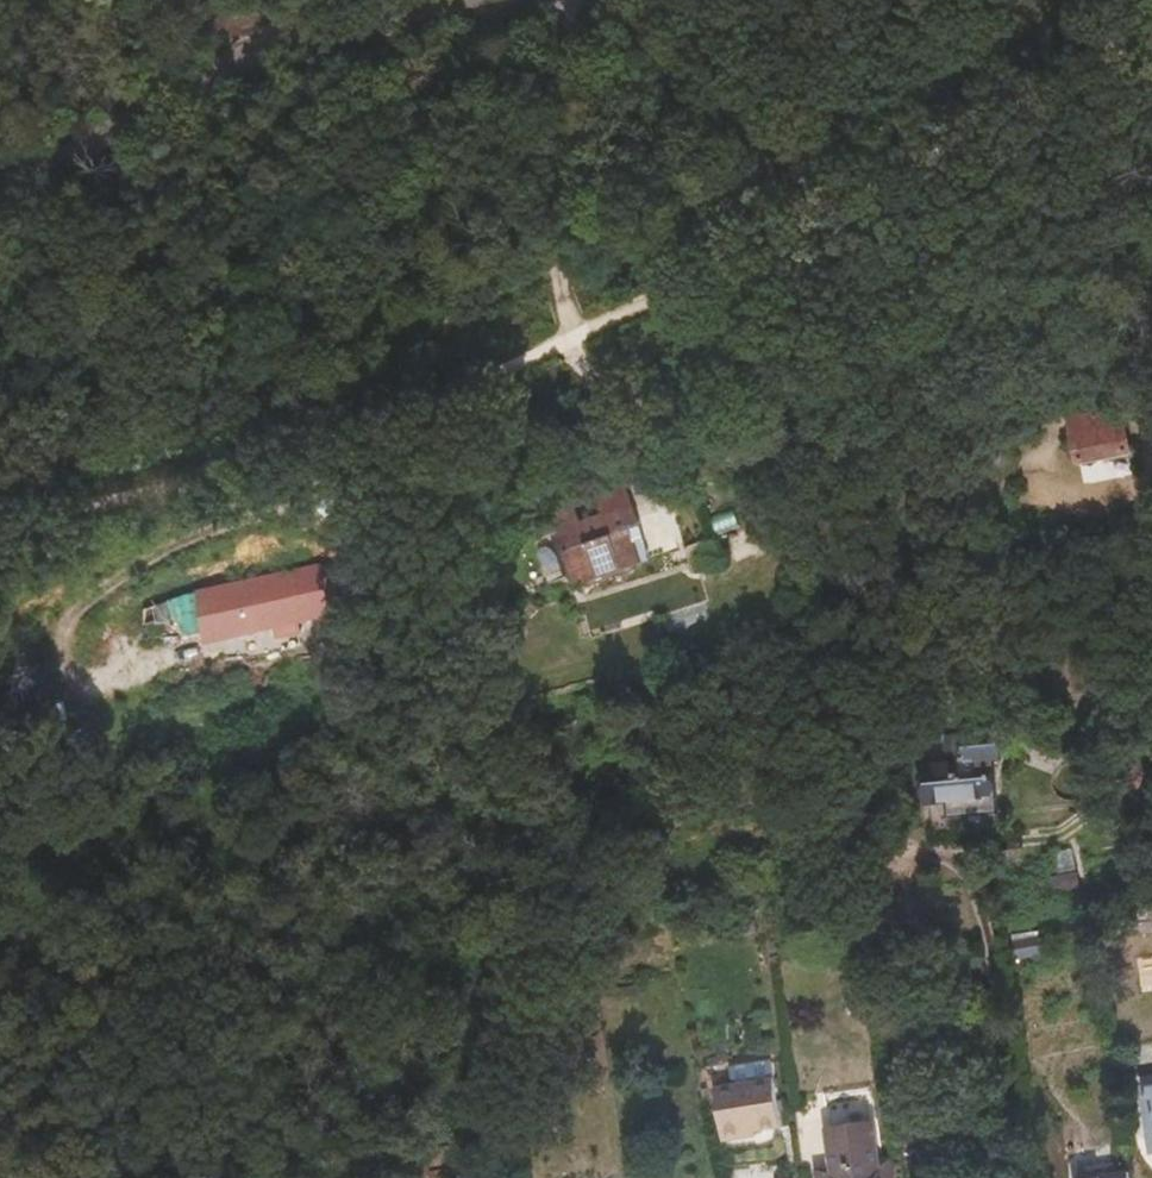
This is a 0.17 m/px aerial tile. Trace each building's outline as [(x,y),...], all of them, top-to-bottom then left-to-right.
[(1132,453),(1120,393),(1066,404),(1080,463),(1132,453)] [(1041,412),(1063,410),(1062,400),(1040,402),(1041,412)] [(552,516),(557,533),(571,569),(576,583),(648,558),(643,543),(664,536),(651,499),(578,525),(572,509),(552,516)] [(571,569),(557,533),(550,535),(563,571),(571,569)] [(270,629),(272,637),(304,630),(302,621),(324,616),(315,573),(140,609),(144,626),(181,618),(185,635),(203,632),(205,644),(270,629)] [(949,816),(997,811),(995,796),(989,797),(986,758),(924,764),(928,804),(948,803),(949,816)] [(850,821),(851,833),(875,831),(874,819),(850,821)] [(1018,965),(1042,961),(1041,954),(1017,958),(1018,965)] [(1045,977),(1042,961),(1018,965),(1020,981),(1045,977)] [(617,989),(640,984),(638,974),(615,979),(617,989)] [(780,1050),(766,1052),(769,1075),(783,1073),(780,1050)] [(720,1152),(781,1142),(770,1079),(709,1090),(720,1152)] [(879,1162),(874,1125),(832,1132),(837,1168),(820,1171),(821,1177),(881,1177),(879,1162)] [(879,1162),(881,1177),(897,1177),(894,1160),(879,1162)]
